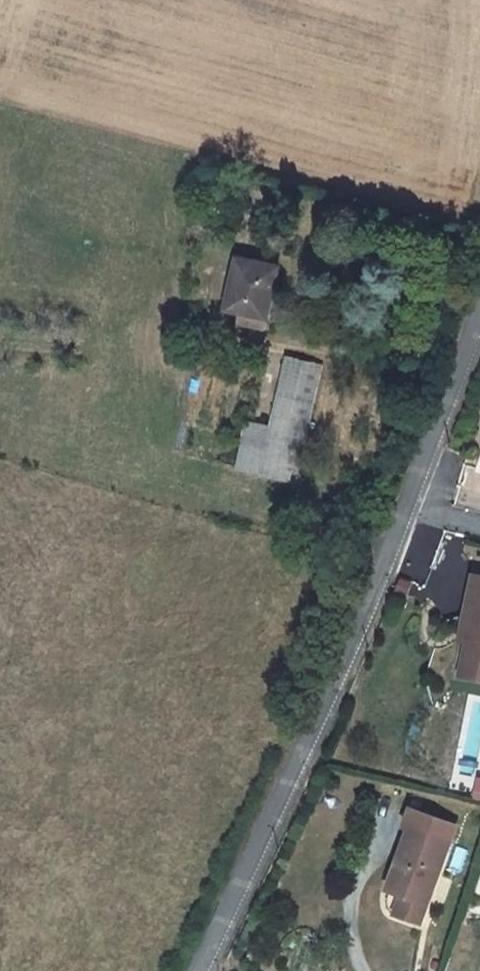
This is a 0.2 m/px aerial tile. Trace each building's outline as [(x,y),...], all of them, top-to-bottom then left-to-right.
[(269,269),(227,259),(215,308),(231,312),(228,329),(254,336),(269,269)] [(312,369),(276,361),(260,430),(236,424),(226,468),(286,483),(312,369)] [(457,615),(465,617),(462,633),(456,667),(479,671),(479,567),(467,565),(457,615)] [(457,615),(455,631),(462,633),(465,617),(457,615)] [(408,818),(386,880),(425,894),(447,832),(408,818)]
